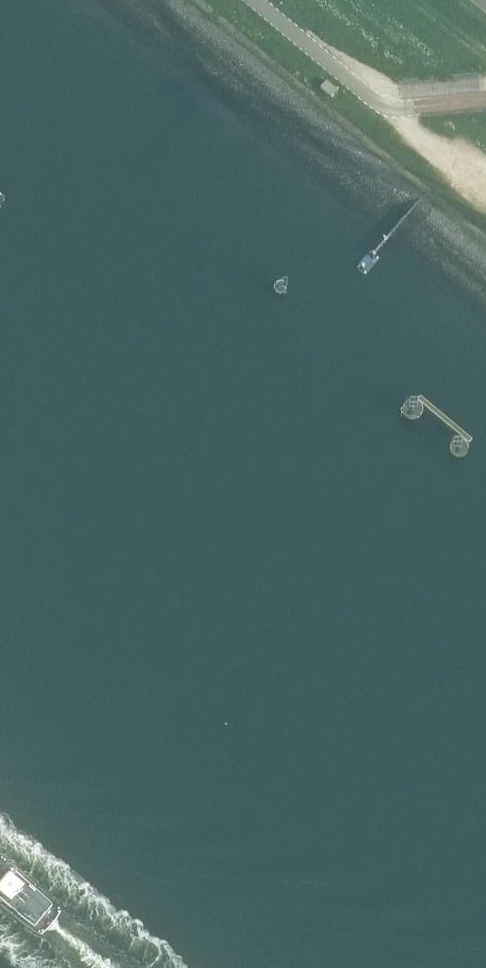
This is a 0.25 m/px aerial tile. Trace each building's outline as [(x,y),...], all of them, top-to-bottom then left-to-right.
[(337,91),(326,82),(320,89),(331,99),(337,91)]
